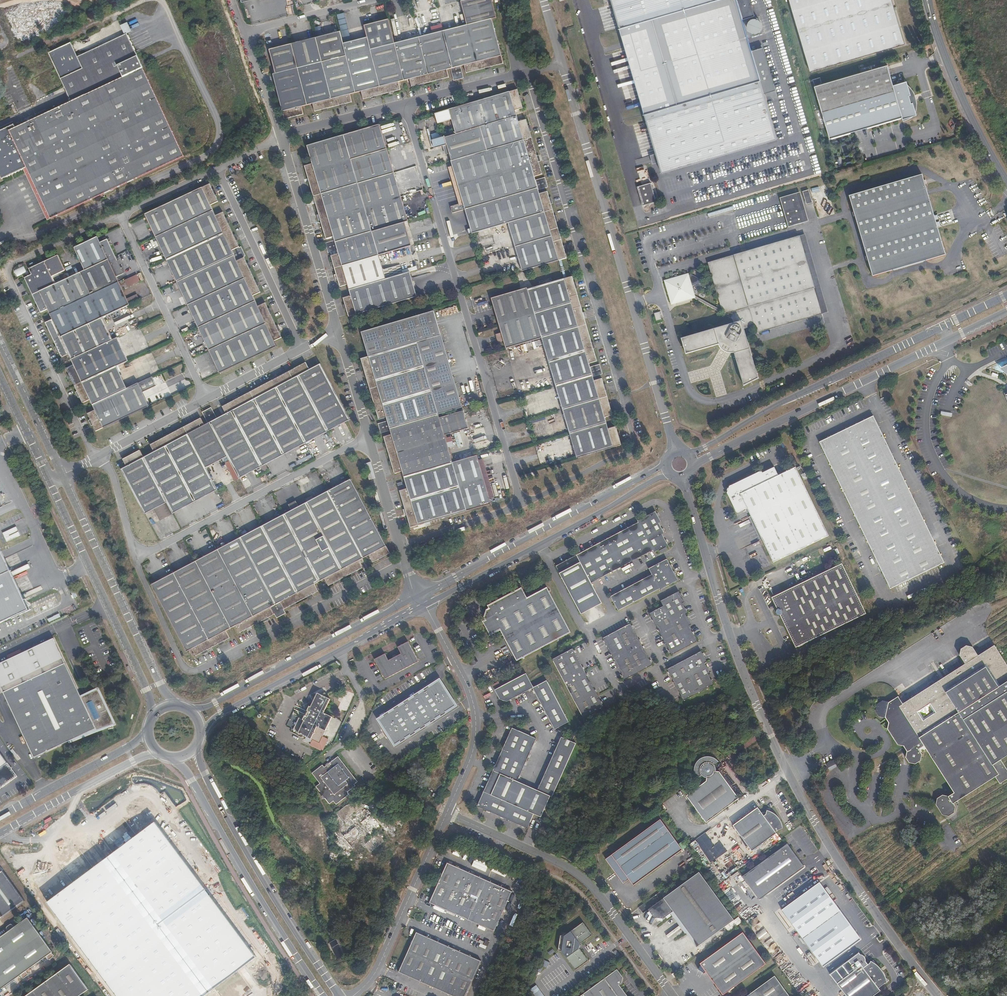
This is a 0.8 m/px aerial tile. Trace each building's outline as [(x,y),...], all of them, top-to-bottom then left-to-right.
[(460,1),(466,25),(444,31),(421,37),(418,37),(418,35),(408,37),(409,40),(397,43),(391,19),(364,26),(367,37),(342,44),(339,32),(317,38),(291,44),(298,68),(275,74),(273,74),(284,119),(303,114),(302,107),(313,104),(315,111),(352,102),(350,94),(361,91),(363,99),(400,90),(398,82),(410,79),(411,87),(449,78),(447,70),(451,69),(454,80),(463,78),(463,77),(460,66),(464,65),(466,73),(503,64),(492,19),(496,18),(492,0),(464,0),(460,1)] [(661,173),(776,138),(763,94),(775,91),(763,48),(751,51),(748,39),(754,37),(744,3),(738,5),(737,0),(611,0),(661,173)] [(810,70),(886,49),(905,44),(892,0),(789,0),(810,70)] [(344,14),(337,15),(339,32),(346,31),(344,14)] [(27,167),(49,216),(51,218),(184,156),(141,64),(127,34),(78,56),(71,43),(49,53),(65,87),(72,102),(37,118),(16,128),(14,124),(0,131),(0,175),(2,179),(27,167)] [(270,49),(275,74),(298,68),(291,44),(270,49)] [(888,64),(814,84),(829,137),(914,114),(911,101),(913,101),(912,96),(909,97),(906,83),(894,86),(888,64)] [(515,247),(522,271),(524,271),(559,260),(566,258),(547,192),(539,194),(538,190),(547,187),(544,178),(535,181),(534,177),(542,174),(526,120),(518,122),(515,110),(523,108),(517,90),(436,113),(439,123),(452,120),(456,134),(444,137),(448,152),(440,155),(443,163),(451,160),(461,197),(455,199),(458,211),(465,209),(472,234),(508,223),(515,247)] [(0,112),(0,117),(11,111),(9,108),(0,112)] [(351,296),(343,298),(348,314),(349,317),(417,297),(410,272),(386,279),(378,255),(411,245),(404,222),(408,221),(401,197),(380,127),(381,126),(381,125),(307,146),(312,164),(305,166),(326,239),(333,236),(335,240),(326,243),(328,252),(337,250),(339,254),(331,256),(340,287),(348,284),(351,296)] [(934,216),(922,175),(849,196),(873,276),(946,255),(938,227),(936,223),(936,220),(934,216)] [(656,200),(651,182),(637,186),(643,204),(656,200)] [(218,202),(210,184),(145,214),(156,237),(167,260),(177,282),(180,289),(188,305),(198,328),(209,350),(220,373),(277,347),(274,341),(281,337),(265,303),(258,306),(253,295),(260,292),(243,257),(245,256),(241,247),(239,247),(223,212),(215,215),(211,205),(218,202)] [(810,193),(804,194),(807,205),(813,203),(810,193)] [(788,227),(803,223),(795,194),(780,198),(788,227)] [(806,234),(799,236),(822,314),(828,312),(806,234)] [(822,314),(799,236),(711,261),(709,265),(723,311),(727,314),(731,313),(735,323),(682,338),(687,354),(720,345),(721,348),(723,350),(726,352),(729,353),(733,353),(735,353),(745,386),(759,378),(744,328),(755,325),(756,329),(760,331),(822,314)] [(95,410),(88,413),(92,421),(96,431),(149,406),(149,405),(157,401),(153,394),(145,398),(143,392),(156,385),(152,377),(127,388),(117,366),(128,361),(117,338),(113,340),(102,317),(130,305),(122,290),(117,277),(124,274),(115,256),(107,239),(100,242),(98,237),(74,247),(85,270),(55,284),(54,281),(60,278),(58,274),(65,270),(58,255),(29,269),(32,274),(25,278),(41,312),(48,309),(53,319),(46,323),(62,358),(61,359),(65,368),(66,367),(83,403),(90,399),(95,410)] [(671,302),(674,304),(693,299),(695,295),(693,286),(702,283),(703,280),(690,273),(689,276),(686,274),(667,280),(665,282),(671,302)] [(137,275),(129,278),(131,285),(140,282),(137,275)] [(533,288),(528,289),(521,291),(497,298),(494,299),(508,348),(542,338),(556,387),(563,411),(570,434),(571,437),(572,442),(574,448),(576,456),(577,458),(621,445),(620,441),(616,428),(615,426),(608,428),(605,417),(612,415),(601,378),(594,380),(593,377),(602,374),(599,364),(590,367),(589,363),(596,361),(584,319),(582,313),(572,277),(564,279),(533,288)] [(407,488),(400,490),(407,516),(410,527),(491,503),(477,456),(452,463),(448,448),(445,438),(444,435),(468,428),(463,411),(446,416),(445,413),(462,408),(434,311),(362,332),(369,356),(361,359),(362,361),(379,419),(386,417),(387,421),(390,431),(391,434),(384,436),(395,473),(402,471),(407,488)] [(127,323),(116,328),(120,336),(131,331),(127,323)] [(345,410),(320,364),(319,364),(309,369),(306,363),(222,406),(226,414),(217,418),(212,408),(203,413),(208,423),(209,422),(220,442),(227,456),(230,461),(237,474),(239,478),(262,466),(305,443),(330,431),(347,422),(350,420),(345,410)] [(874,416),(820,442),(890,589),(944,563),(874,416)] [(144,457),(140,450),(123,459),(126,466),(121,469),(145,514),(167,503),(172,513),(217,490),(206,468),(227,456),(220,442),(209,422),(208,423),(204,425),(201,418),(150,445),(154,452),(144,457)] [(390,431),(387,421),(379,424),(381,433),(390,431)] [(454,446),(451,437),(445,438),(448,448),(454,446)] [(234,481),(239,478),(237,474),(230,461),(225,463),(234,481)] [(796,467),(778,475),(775,467),(763,472),(762,471),(760,470),(729,486),(729,487),(728,487),(727,490),(728,491),(727,492),(737,512),(738,512),(748,508),(774,562),(829,536),(796,467)] [(196,560),(174,572),(151,584),(187,651),(189,650),(192,648),(196,655),(230,637),(226,630),(236,625),(240,632),(275,614),(276,617),(285,613),(283,609),(318,591),(314,584),(325,578),(328,585),(362,567),(358,560),(369,555),(372,562),(390,553),(387,548),(351,479),(327,491),(299,507),(292,510),(284,514),(263,525),(240,537),(239,538),(217,549),(196,560)] [(289,505),(292,510),(299,507),(296,501),(289,505)] [(638,523),(555,567),(580,614),(601,603),(591,583),(652,550),(653,553),(667,545),(662,535),(664,534),(659,524),(661,523),(655,513),(637,522),(638,523)] [(30,608),(29,606),(27,607),(0,549),(0,622),(30,608)] [(659,588),(660,590),(678,581),(666,560),(648,569),(651,575),(610,596),(617,610),(659,588)] [(842,564),(772,597),(778,608),(777,609),(776,612),(777,614),(779,614),(781,617),(796,648),(866,614),(842,564)] [(527,598),(522,588),(488,606),(489,609),(486,610),(484,617),(485,620),(482,622),(489,636),(501,630),(516,660),(570,632),(547,587),(527,598)] [(650,614),(671,655),(697,642),(689,626),(691,625),(686,615),(688,614),(682,604),(684,603),(679,592),(660,601),(663,606),(650,614)] [(30,608),(0,622),(0,623),(11,618),(25,612),(31,610),(30,608)] [(602,638),(624,680),(652,665),(630,624),(602,638)] [(81,697),(65,663),(53,638),(0,663),(0,685),(34,757),(96,729),(114,724),(97,689),(92,696),(91,697),(82,701),(81,697)] [(392,655),(393,657),(387,659),(384,653),(374,658),(385,679),(418,662),(407,641),(397,646),(400,652),(397,654),(396,653),(392,655)] [(954,812),(955,806),(953,803),(955,802),(996,777),(1006,770),(1006,769),(1001,760),(1006,756),(1006,665),(996,647),(979,657),(972,646),(966,645),(960,649),(959,655),(966,666),(904,705),(898,696),(889,702),(882,701),(877,704),(881,710),(879,717),(883,722),(888,724),(891,729),(890,735),(896,745),(899,745),(903,745),(906,750),(905,755),(905,756),(909,762),(915,763),(920,760),(923,754),(921,752),(919,748),(925,745),(927,748),(927,749),(938,765),(951,786),(954,791),(948,795),(942,794),(937,797),(936,804),(942,814),(949,815),(954,812)] [(582,717),(602,707),(572,648),(551,659),(582,717)] [(683,701),(713,685),(708,675),(710,674),(705,664),(706,663),(701,652),(667,670),(683,701)] [(547,681),(534,687),(526,673),(495,690),(499,699),(507,702),(533,688),(555,729),(568,722),(547,681)] [(378,719),(395,745),(455,706),(439,680),(378,719)] [(338,708),(350,712),(356,694),(344,690),(338,708)] [(298,733),(307,737),(315,741),(319,743),(332,717),(323,712),(330,699),(318,693),(311,707),(310,706),(303,720),(299,718),(293,730),(298,733)] [(478,806),(528,829),(534,815),(541,818),(551,797),(553,798),(577,745),(561,737),(537,791),(517,782),(536,739),(513,728),(478,806)] [(17,777),(0,753),(0,789),(17,777)] [(334,801),(336,805),(349,795),(349,793),(348,792),(356,786),(354,784),(357,782),(338,756),(323,767),(322,766),(312,773),(320,783),(316,786),(321,792),(320,793),(324,799),(325,798),(330,804),(334,801)] [(686,796),(706,822),(738,798),(719,772),(715,771),(715,768),(714,766),(719,762),(716,759),(712,757),(709,756),(704,757),(699,759),(696,762),(695,766),(694,770),(695,776),(697,778),(701,775),(704,777),(706,778),(706,782),(686,796)] [(996,777),(1000,784),(1006,780),(1006,770),(996,777)] [(341,818),(361,802),(358,798),(337,813),(341,818)] [(364,806),(361,802),(341,818),(343,821),(344,820),(346,824),(336,832),(342,841),(340,843),(347,852),(359,843),(363,840),(366,844),(364,845),(370,852),(382,843),(381,841),(384,839),(377,830),(381,826),(373,815),(375,813),(373,811),(370,813),(369,811),(373,808),(371,805),(362,811),(360,808),(364,806)] [(756,805),(731,822),(752,851),(777,833),(775,831),(782,826),(772,811),(772,810),(769,808),(765,807),(764,812),(762,813),(756,805)] [(775,812),(772,810),(772,811),(782,826),(775,831),(784,828),(783,826),(782,822),(780,818),(778,815),(775,812)] [(660,820),(606,859),(623,883),(629,879),(634,886),(682,850),(660,820)] [(156,821),(47,903),(117,995),(203,995),(256,957),(156,821)] [(359,843),(347,852),(349,854),(361,845),(359,843)] [(760,900),(805,867),(790,846),(785,846),(743,876),(760,900)] [(494,932),(512,893),(447,863),(430,903),(494,932)] [(2,870),(0,872),(0,919),(25,901),(2,870)] [(734,920),(699,872),(648,910),(654,918),(663,918),(672,912),(692,940),(695,948),(734,920)] [(861,939),(820,883),(783,910),(823,966),(861,939)] [(0,938),(0,988),(2,988),(16,978),(53,952),(28,918),(17,926),(0,938)] [(592,935),(583,922),(568,933),(561,932),(558,951),(562,952),(575,970),(587,960),(579,948),(580,945),(579,944),(592,935)] [(481,962),(416,932),(399,972),(450,995),(466,995),(481,962)] [(705,973),(706,972),(723,995),(766,964),(743,932),(700,964),(698,969),(705,973)] [(874,961),(864,968),(862,966),(837,984),(846,995),(874,995),(881,991),(879,989),(889,982),(882,974),(879,970),(874,961)] [(26,995),(78,995),(88,989),(71,964),(48,980),(26,995)] [(620,985),(622,983),(623,977),(619,972),(617,969),(580,995),(628,995),(620,985)] [(775,976),(747,995),(789,995),(775,976)]
